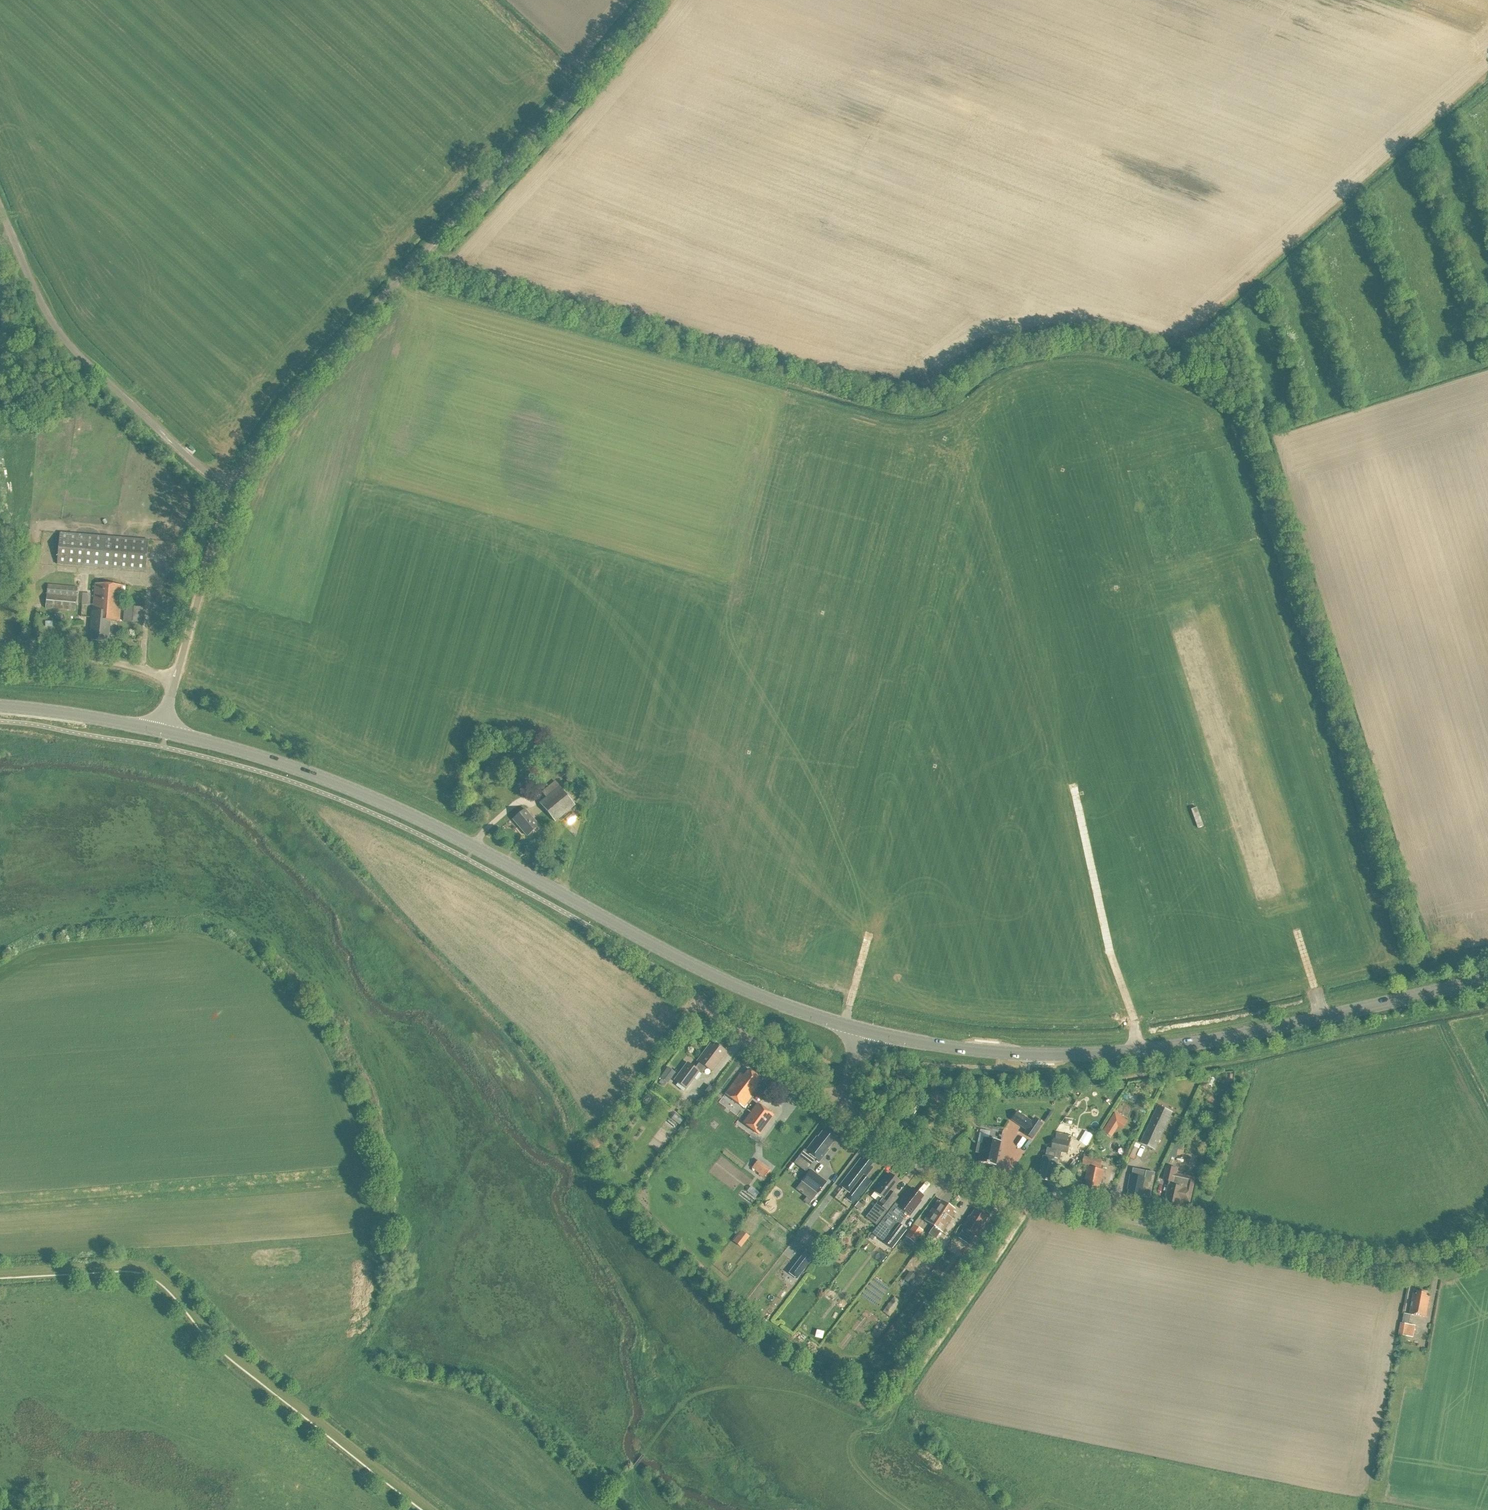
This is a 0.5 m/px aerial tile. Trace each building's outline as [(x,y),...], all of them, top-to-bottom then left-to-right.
[(59,533),(57,565),(146,572),(149,540),(59,533)] [(122,607),(123,585),(95,584),(93,611),(92,611),(91,631),(92,631),(92,640),(109,641),(110,621),(121,622),(142,624),(143,609),(122,607)] [(48,585),(46,610),(76,612),(78,587),(48,585)] [(555,821),(575,804),(560,786),(556,781),(542,792),(547,797),(540,803),(555,821)] [(526,809),(514,819),(527,835),(539,825),(526,809)] [(850,963),(856,964),(858,953),(852,952),(850,963)] [(710,1044),(697,1061),(699,1063),(695,1068),(700,1071),(699,1072),(702,1074),(706,1068),(712,1072),(727,1052),(716,1044),(714,1047),(710,1044)] [(687,1062),(673,1081),(686,1090),(700,1072),(687,1062)] [(667,1084),(675,1073),(668,1068),(660,1078),(667,1084)] [(741,1073),(726,1094),(743,1107),(755,1091),(754,1091),(757,1086),(756,1085),(759,1081),(757,1080),(759,1077),(748,1069),(744,1075),(741,1073)] [(709,1086),(702,1095),(707,1099),(714,1090),(709,1086)] [(759,1135),(773,1116),(757,1104),(743,1123),(759,1135)] [(1156,1150),(1164,1132),(1172,1113),(1159,1107),(1141,1143),(1156,1150)] [(1115,1113),(1103,1132),(1112,1138),(1118,1127),(1123,1130),(1128,1121),(1115,1113)] [(1042,1124),(1034,1118),(1031,1122),(1025,1117),(1019,1126),(1026,1130),(1024,1133),(1032,1139),(1042,1124)] [(1098,1130),(1101,1124),(1094,1121),(1091,1127),(1098,1130)] [(816,1137),(805,1152),(819,1162),(828,1150),(827,1149),(836,1137),(824,1128),(818,1137),(816,1137)] [(1088,1148),(1094,1143),(1089,1138),(1083,1143),(1088,1148)] [(977,1145),(975,1153),(980,1154),(978,1162),(995,1166),(1000,1142),(985,1139),(983,1147),(977,1145)] [(1043,1156),(1040,1171),(1042,1172),(1040,1180),(1052,1182),(1054,1174),(1055,1174),(1058,1161),(1060,1161),(1062,1153),(1068,1154),(1069,1143),(1054,1140),(1052,1149),(1048,1149),(1047,1156),(1043,1156)] [(1088,1167),(1086,1180),(1087,1180),(1085,1189),(1098,1192),(1100,1183),(1102,1183),(1105,1170),(1100,1169),(1101,1161),(1085,1157),(1083,1165),(1088,1167)] [(860,1159),(839,1186),(849,1193),(845,1198),(853,1205),(871,1182),(865,1178),(872,1168),(870,1167),(872,1164),(865,1158),(863,1161),(860,1159)] [(769,1169),(758,1161),(752,1168),(763,1177),(769,1169)] [(806,1200),(811,1204),(830,1182),(815,1168),(798,1187),(809,1197),(806,1200)] [(1167,1197),(1165,1205),(1178,1208),(1180,1200),(1190,1202),(1195,1178),(1177,1174),(1178,1170),(1167,1168),(1164,1180),(1170,1182),(1169,1184),(1168,1184),(1165,1197),(1167,1197)] [(1130,1190),(1128,1198),(1141,1200),(1142,1197),(1150,1199),(1155,1173),(1147,1172),(1145,1179),(1131,1176),(1128,1189),(1130,1190)] [(892,1193),(895,1189),(894,1188),(899,1182),(889,1174),(885,1179),(883,1178),(873,1191),(883,1198),(878,1205),(877,1204),(873,1210),(882,1217),(887,1212),(886,1211),(897,1197),(892,1193)] [(756,1197),(761,1192),(754,1186),(749,1191),(756,1197)] [(918,1204),(917,1203),(922,1196),(913,1189),(909,1194),(907,1193),(897,1205),(896,1206),(907,1215),(909,1216),(918,1204)] [(924,1221),(933,1227),(942,1214),(947,1205),(941,1201),(940,1203),(937,1201),(924,1221)] [(884,1217),(877,1227),(883,1231),(888,1235),(883,1242),(892,1249),(906,1231),(899,1225),(907,1215),(896,1206),(897,1205),(895,1204),(884,1217)] [(942,1214),(933,1227),(928,1234),(935,1240),(941,1232),(955,1213),(953,1212),(954,1210),(947,1205),(942,1214)] [(969,1216),(962,1226),(963,1227),(957,1236),(968,1244),(974,1235),(975,1235),(983,1224),(981,1223),(986,1216),(975,1209),(970,1216),(969,1216)] [(914,1243),(923,1231),(914,1225),(905,1237),(914,1243)] [(930,1274),(947,1249),(939,1243),(922,1269),(930,1274)] [(957,1257),(946,1273),(952,1277),(963,1260),(957,1257)] [(835,1298),(839,1293),(834,1288),(829,1294),(835,1298)] [(1414,1293),(1410,1313),(1426,1316),(1430,1296),(1426,1295),(1427,1292),(1417,1291),(1417,1293),(1414,1293)] [(841,1304),(848,1309),(853,1302),(846,1297),(841,1304)] [(1411,1323),(1413,1314),(1407,1313),(1404,1321),(1411,1323)] [(1413,1338),(1415,1326),(1401,1323),(1399,1335),(1413,1338)] [(820,1329),(818,1336),(825,1338),(827,1331),(820,1329)]
